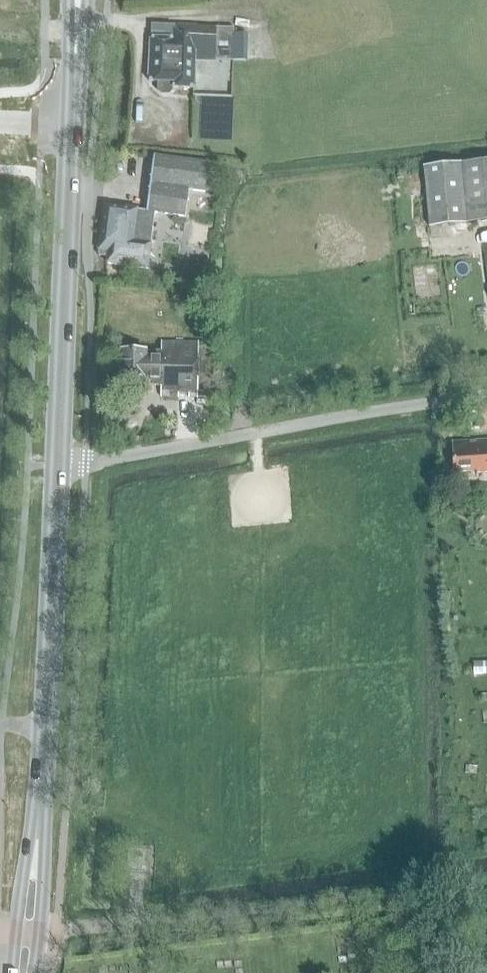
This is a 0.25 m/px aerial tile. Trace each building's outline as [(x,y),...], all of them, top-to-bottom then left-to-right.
[(215,27),(213,27),(173,25),(172,40),(150,39),(148,81),(158,82),(158,91),(160,94),(168,95),(171,91),(171,88),(193,88),(194,59),(244,60),(245,56),(245,49),(246,34),(215,33),(215,27)] [(208,163),(154,156),(146,212),(137,209),(104,205),(98,250),(108,252),(106,262),(144,267),(147,244),(150,212),(184,217),(188,190),(204,192),(208,163)] [(423,168),(429,227),(486,221),(486,161),(423,168)] [(198,343),(161,342),(160,354),(146,353),(146,352),(120,351),(120,387),(144,387),(144,385),(160,385),(160,397),(197,397),(203,398),(204,394),(215,395),(215,347),(205,347),(205,343),(198,343)] [(451,443),(453,472),(476,471),(476,473),(486,472),(486,440),(451,443)]
